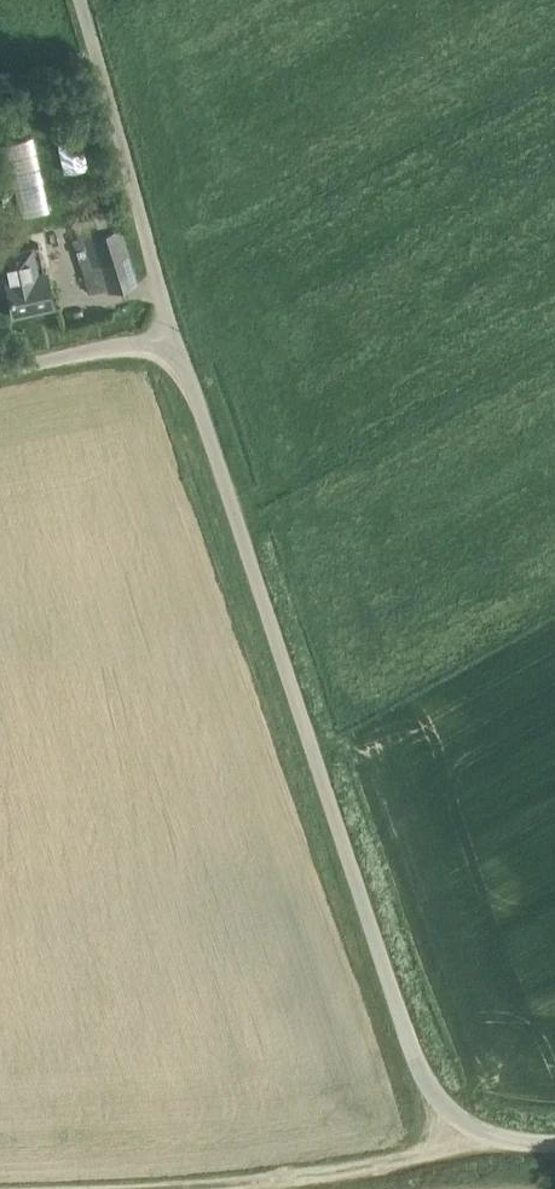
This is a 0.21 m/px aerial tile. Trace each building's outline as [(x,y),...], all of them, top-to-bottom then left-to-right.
[(21,210),(42,207),(33,156),(13,160),(21,210)] [(74,239),(90,291),(108,286),(109,289),(137,281),(120,225),(74,239)] [(53,299),(47,267),(44,268),(39,242),(1,250),(3,260),(0,261),(0,294),(9,292),(13,308),(53,299)]
